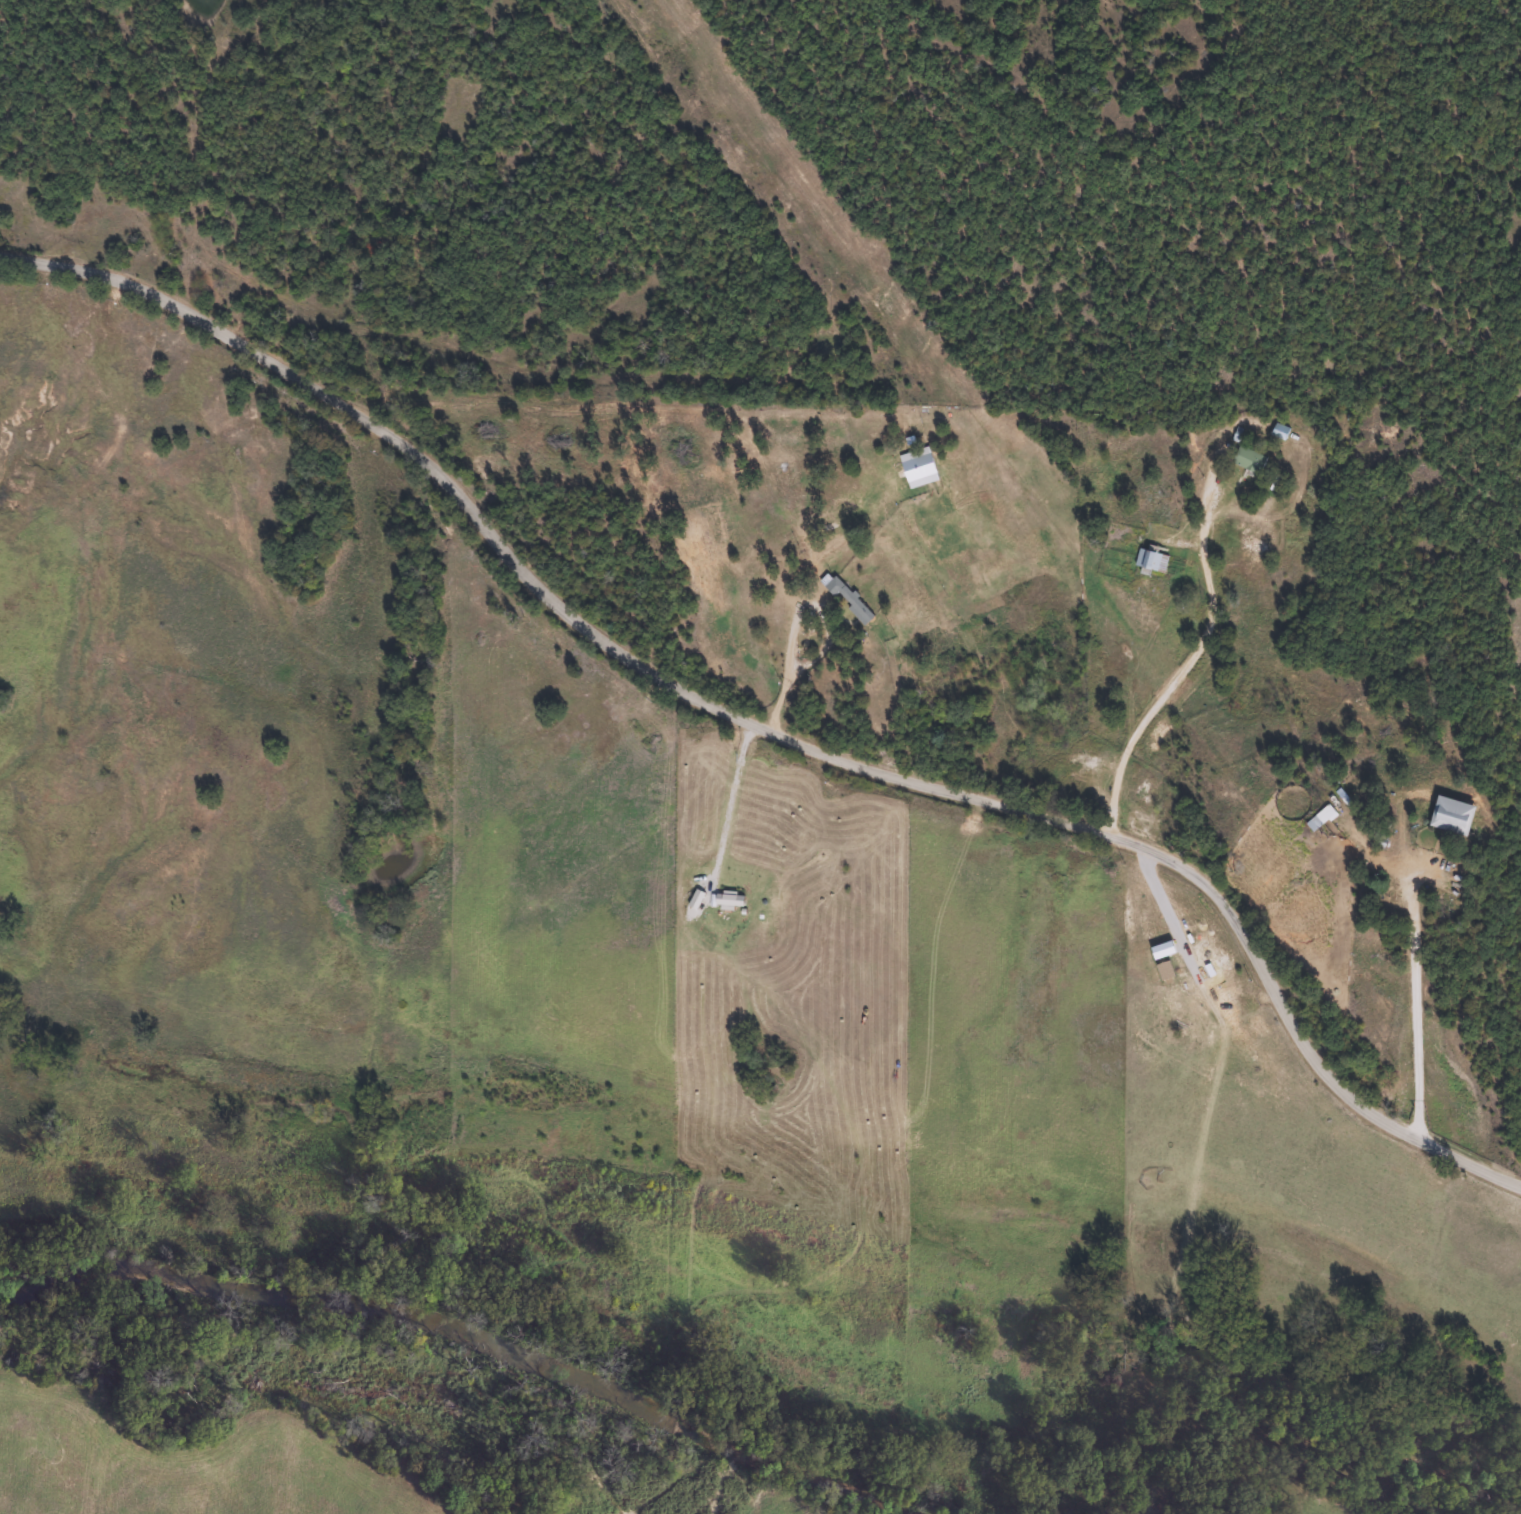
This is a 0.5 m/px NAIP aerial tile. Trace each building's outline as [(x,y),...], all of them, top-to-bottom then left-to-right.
[(1228,463),(1236,445),(1267,458),(1259,476),(1228,463)] [(1132,565),(1137,548),(1166,557),(1160,574),(1132,565)] [(871,615),(864,622),(835,594),(832,597),(821,587),(832,576),(871,615)] [(1425,826),(1434,795),(1471,806),(1461,837),(1425,826)] [(1303,824),(1326,804),(1335,813),(1312,834),(1303,824)]
